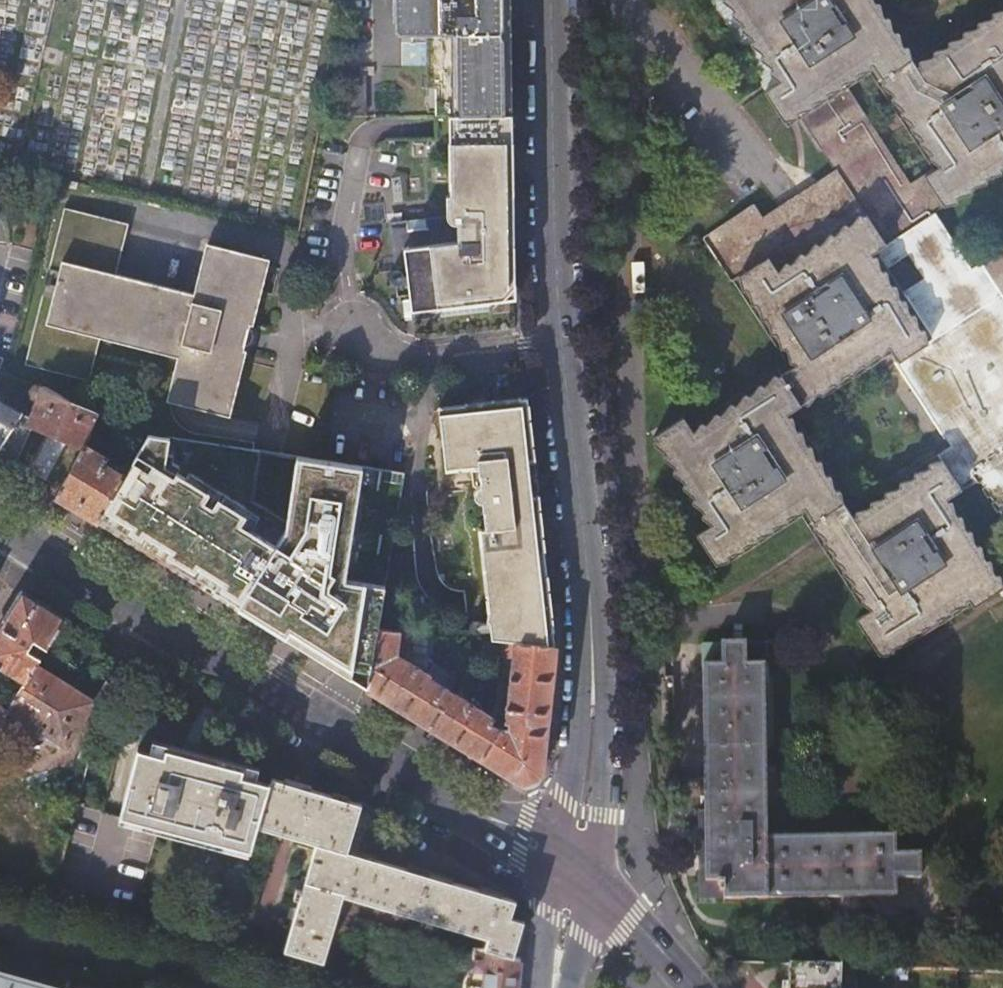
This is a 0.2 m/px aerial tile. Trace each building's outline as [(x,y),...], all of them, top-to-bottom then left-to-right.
[(423,32),(423,0),(393,0),(393,26),(400,32),(423,32)] [(435,113),(450,113),(506,112),(504,28),(503,0),(423,0),(423,32),(425,86),(435,86),(435,113)] [(917,82),(878,21),(886,15),(876,0),(728,0),(782,84),(771,91),(767,93),(786,123),(801,114),(839,173),(765,220),(755,205),(704,239),(765,327),(770,323),(798,366),(803,374),(790,383),(784,375),(783,376),(782,374),(766,383),(768,385),(773,393),(744,412),(739,404),(695,432),(685,418),(656,437),(713,525),(698,536),(718,566),(778,526),(773,519),(808,496),(851,561),(844,566),(873,610),(858,620),(883,659),(972,600),(976,606),(1002,590),(1002,583),(948,500),(954,496),(964,489),(960,483),(974,474),(978,480),(1002,512),(1002,513),(1002,253),(970,274),(961,261),(963,259),(953,244),(951,245),(933,216),(1002,170),(1002,12),(947,48),(953,58),(917,82)] [(728,0),(717,0),(771,91),(782,84),(728,0)] [(919,67),(886,15),(878,21),(917,82),(953,58),(947,48),(919,67)] [(359,65),(359,74),(364,74),(373,74),(373,65),(359,65)] [(364,74),(359,74),(348,74),(349,114),(365,114),(364,74)] [(517,297),(513,111),(506,112),(450,113),(452,193),(448,193),(448,213),(441,219),(435,215),(391,220),(396,266),(407,265),(413,320),(496,310),(505,299),(515,298),(517,297)] [(72,179),(71,181),(70,188),(77,189),(79,183),(79,181),(72,179)] [(177,358),(167,396),(230,411),(244,351),(248,336),(250,325),(265,265),(203,250),(192,295),(114,275),(127,224),(62,208),(47,269),(58,272),(52,297),(41,294),(24,366),(89,382),(99,338),(177,358)] [(204,244),(203,250),(265,265),(250,325),(252,325),(268,260),(204,244)] [(874,355),(876,358),(890,348),(889,345),(874,355)] [(230,411),(167,396),(166,401),(170,402),(181,405),(192,408),(230,417),(246,352),(244,351),(230,411)] [(847,377),(861,367),(859,364),(845,373),(847,377)] [(803,374),(798,366),(784,375),(790,383),(803,374)] [(817,396),(832,386),(830,383),(815,393),(817,396)] [(773,393),(768,385),(739,404),(744,412),(773,393)] [(43,391),(35,388),(32,395),(40,398),(43,391)] [(81,446),(94,412),(43,391),(40,398),(29,425),(47,432),(60,438),(47,462),(51,464),(43,480),(39,487),(54,496),(81,446)] [(534,458),(528,397),(439,408),(445,470),(479,466),(479,471),(481,486),(478,486),(477,488),(475,496),(483,503),(486,529),(479,530),(492,638),(503,639),(554,644),(538,493),(532,494),(530,475),(528,458),(534,458)] [(12,470),(29,426),(15,421),(18,414),(0,403),(0,463),(12,470)] [(788,415),(801,406),(799,403),(786,412),(788,415)] [(26,470),(43,480),(51,464),(47,462),(60,438),(47,432),(26,470)] [(958,433),(950,439),(957,450),(944,459),(947,462),(968,449),(958,433)] [(339,671),(368,689),(379,629),(386,584),(345,577),(363,467),(315,459),(301,457),(287,523),(275,544),(242,524),(248,513),(219,496),(213,506),(204,501),(210,491),(165,464),(170,437),(148,434),(132,461),(97,523),(139,548),(142,550),(286,639),(317,658),(319,659),(321,661),(339,671)] [(826,473),(807,444),(799,450),(818,478),(826,473)] [(97,523),(132,461),(113,450),(107,460),(81,446),(54,496),(97,523)] [(927,470),(913,479),(915,483),(930,473),(927,470)] [(960,483),(964,489),(978,480),(974,474),(960,483)] [(855,517),(836,488),(828,493),(849,526),(871,512),(869,508),(855,517)] [(898,488),(884,497),(887,502),(901,492),(898,488)] [(773,519),(778,526),(805,508),(844,566),(851,561),(808,496),(773,519)] [(1002,583),(1002,570),(954,496),(948,500),(1002,583)] [(33,669),(40,658),(24,648),(30,638),(47,648),(65,619),(22,593),(0,629),(0,667),(25,682),(33,669)] [(972,600),(883,659),(887,665),(976,606),(972,600)] [(435,633),(379,629),(368,689),(481,758),(499,727),(491,722),(494,717),(451,690),(458,678),(433,663),(427,673),(411,663),(411,657),(432,654),(435,633)] [(541,773),(554,644),(503,639),(501,656),(512,657),(500,720),(500,721),(509,722),(508,728),(499,727),(481,758),(517,780),(521,783),(541,773)] [(769,645),(703,645),(704,669),(706,779),(706,812),(700,812),(701,901),(899,897),(899,880),(923,879),(923,855),(899,854),(898,837),(769,839),(769,645)] [(10,708),(0,723),(0,734),(15,743),(24,728),(30,720),(66,742),(89,704),(33,669),(25,682),(20,690),(9,707),(10,708)] [(10,708),(9,707),(20,690),(0,678),(0,723),(10,708)] [(500,721),(500,720),(499,720),(494,717),(491,722),(499,727),(500,721)] [(30,720),(24,728),(61,750),(66,742),(30,720)] [(76,806),(52,899),(134,923),(159,827),(251,851),(258,826),(270,783),(242,776),(243,769),(166,748),(165,755),(148,751),(138,749),(121,817),(111,815),(76,806)] [(510,785),(517,780),(481,758),(476,765),(510,785)] [(271,777),(270,783),(258,826),(318,843),(286,950),(325,961),(344,895),(489,937),(486,948),(475,947),(474,953),(513,957),(524,920),(512,916),(516,901),(506,897),(363,855),(371,826),(357,821),(362,804),(271,777)] [(241,889),(234,913),(251,918),(258,894),(241,889)] [(520,958),(513,957),(474,953),(472,971),(470,987),(517,987),(520,958)] [(785,963),(785,987),(836,987),(836,965),(785,963)] [(0,972),(0,987),(57,987),(0,972)]
